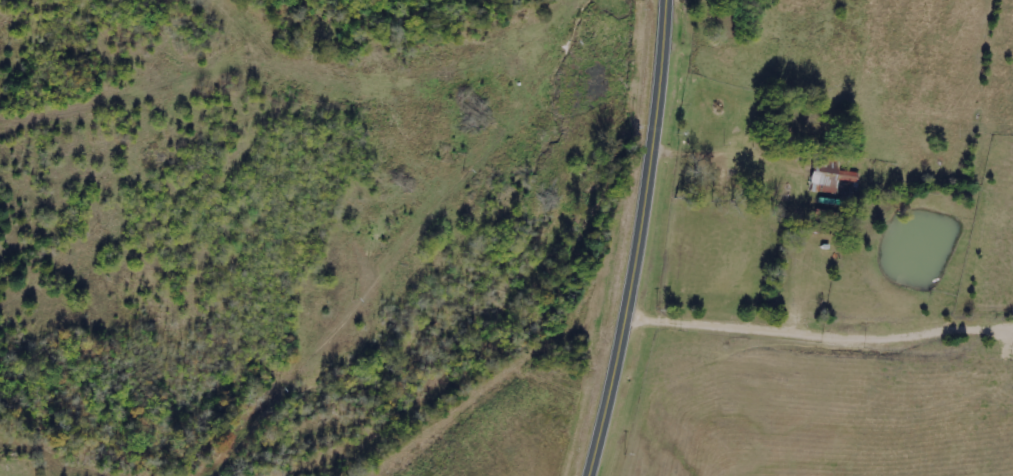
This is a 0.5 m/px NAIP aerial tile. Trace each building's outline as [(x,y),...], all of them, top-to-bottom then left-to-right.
[(812,174),(811,193),(838,195),(839,184),(858,185),(858,174),(839,173),(840,160),(831,160),(831,168),(823,168),(822,174),(812,174)]
